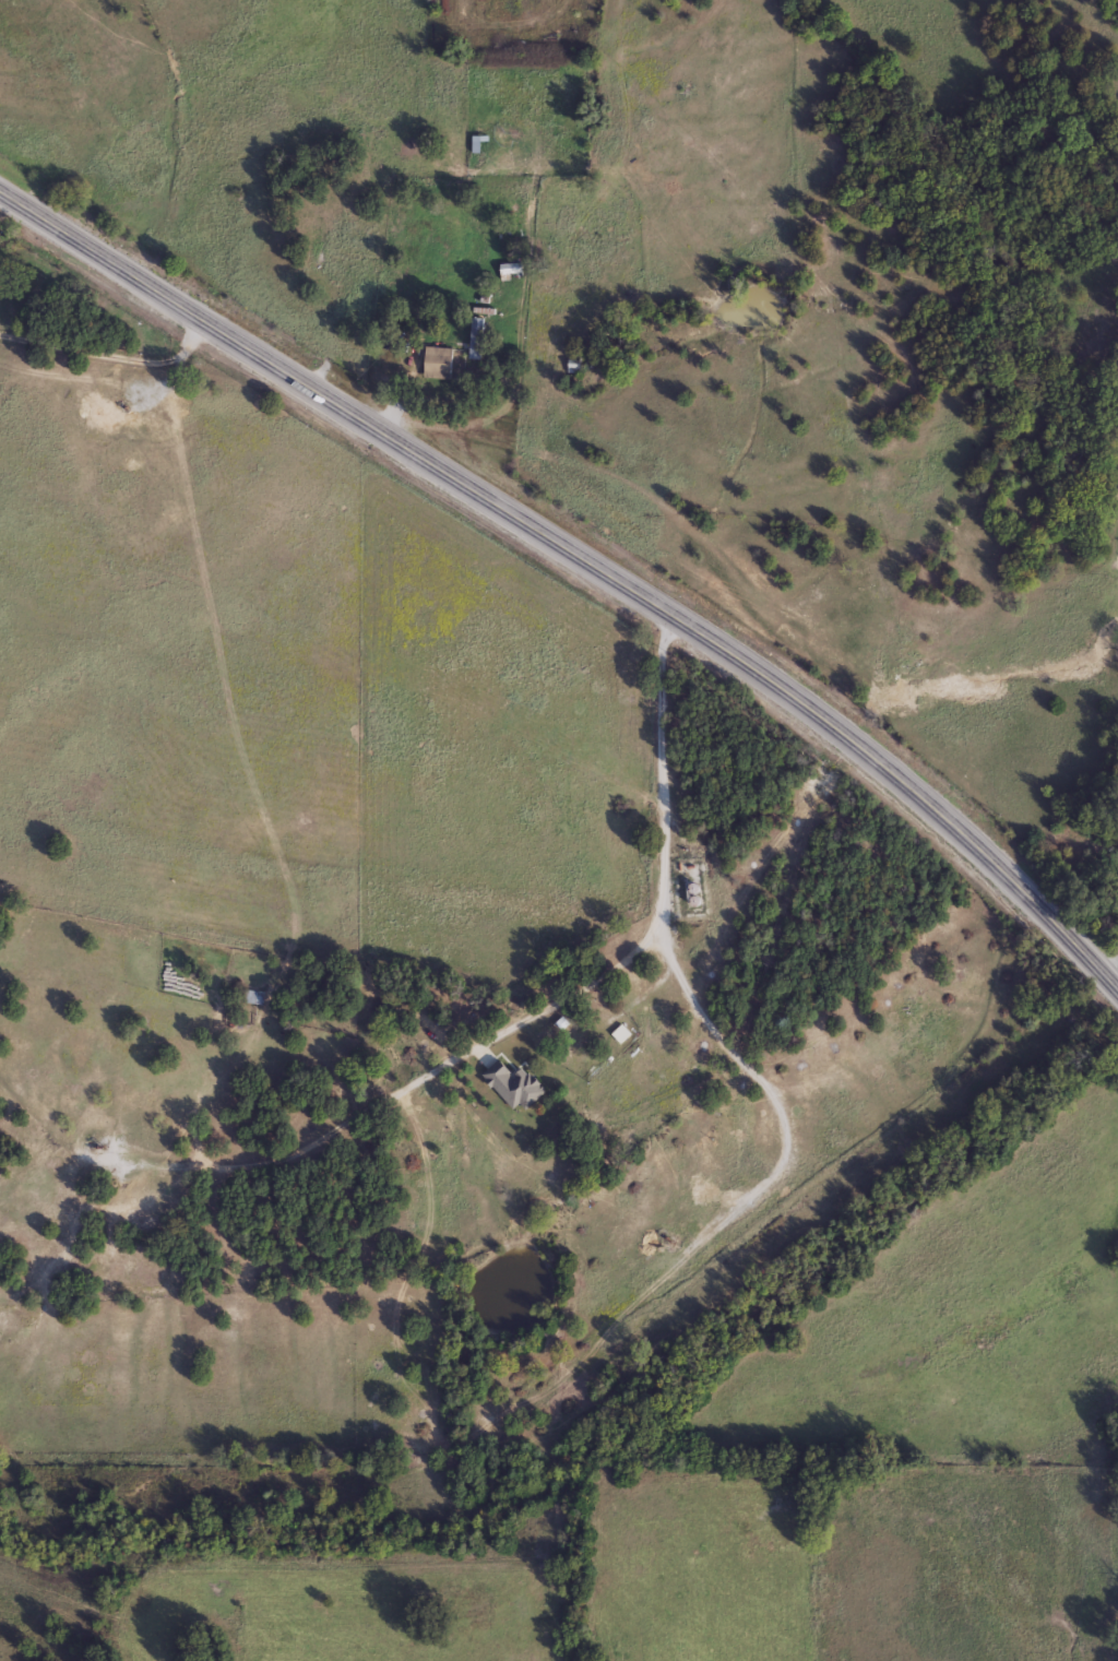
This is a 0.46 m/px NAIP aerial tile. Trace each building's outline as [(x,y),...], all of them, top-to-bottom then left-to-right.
[(485,159),(477,159),(477,152),(471,152),(471,134),(485,134),(485,159)] [(498,261),(520,261),(520,276),(498,276),(498,261)] [(467,357),(469,316),(483,317),(481,358),(467,357)] [(421,376),(423,344),(450,345),(449,377),(421,376)] [(579,353),(579,370),(567,370),(567,353),(579,353)] [(262,1001),(241,1000),(241,987),(263,989),(262,1001)] [(618,1042),(609,1032),(620,1022),(629,1032),(618,1042)] [(523,1107),(516,1100),(510,1106),(478,1073),(495,1058),(510,1073),(520,1065),(543,1089),(523,1107)]
